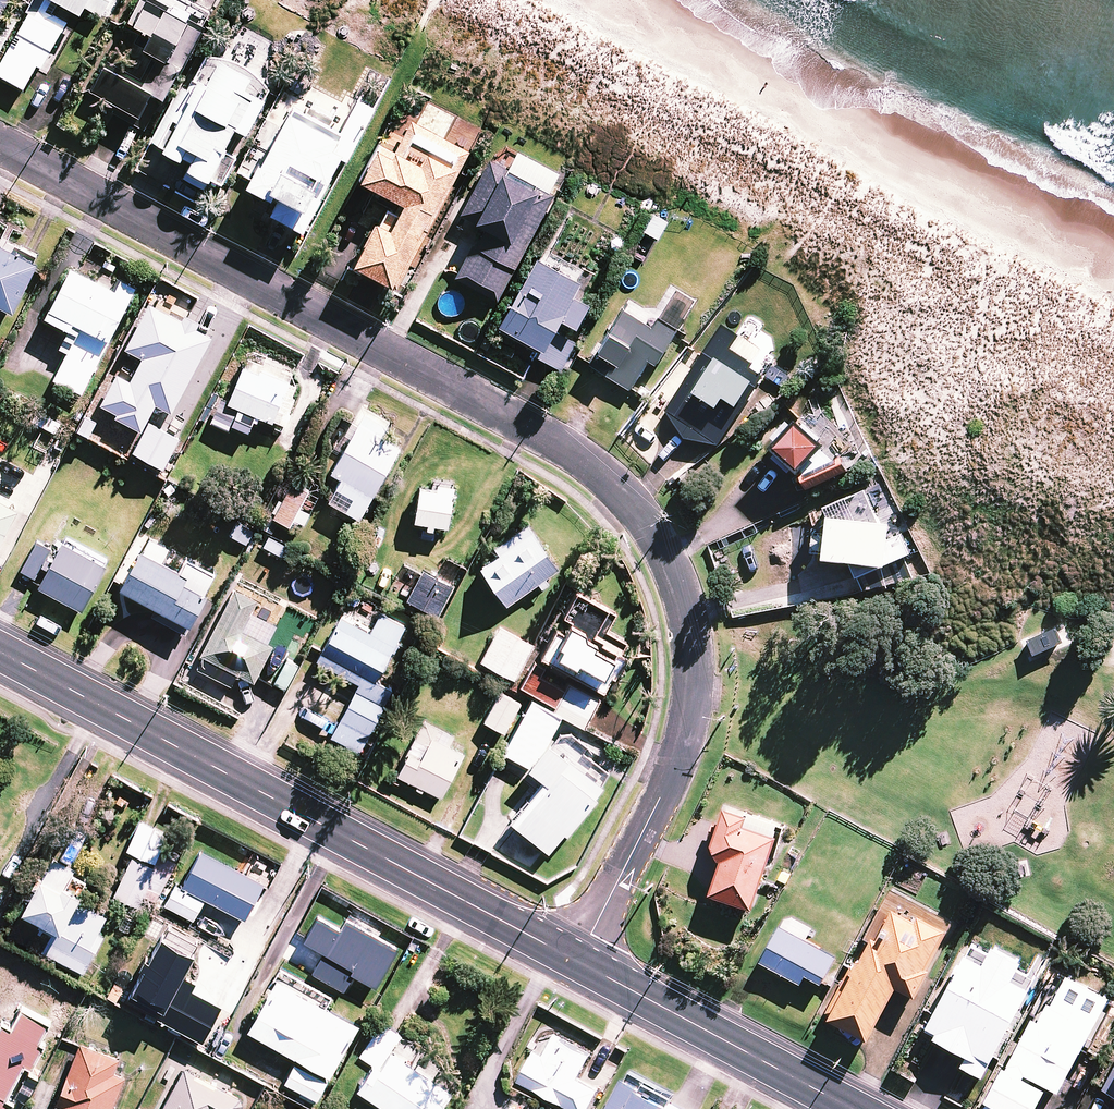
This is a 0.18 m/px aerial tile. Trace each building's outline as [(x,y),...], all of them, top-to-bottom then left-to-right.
[(29,4),(26,10),(30,12),(0,65),(0,74),(24,88),(38,64),(42,66),(61,33),(75,7),(81,11),(84,6),(101,15),(110,0),(23,0),(29,4)] [(186,0),(141,0),(130,17),(154,31),(145,46),(159,54),(143,81),(108,61),(92,88),(139,116),(134,124),(145,130),(155,112),(144,106),(153,91),(163,97),(212,16),(194,5),(186,0)] [(152,140),(164,146),(192,161),(184,175),(206,187),(212,176),(223,182),(237,155),(234,153),(224,148),(236,124),(247,130),(265,96),(253,89),(260,77),(209,50),(183,99),(174,117),(178,119),(174,128),(161,121),(152,140)] [(250,179),(248,183),(277,198),(271,210),(303,227),(343,151),(349,154),(374,105),(359,97),(352,111),(332,100),(329,105),(314,96),(304,115),(293,109),(284,126),(267,116),(237,173),(250,179)] [(400,213),(389,207),(382,221),(378,219),(356,263),(398,285),(468,150),(444,138),(454,118),(428,104),(418,123),(412,120),(396,151),(381,143),(362,179),(406,201),(400,213)] [(498,299),(555,192),(501,163),(491,158),(462,213),(483,225),(456,276),(498,299)] [(0,240),(0,300),(14,307),(38,259),(0,240)] [(580,278),(539,255),(501,323),(543,347),(539,355),(560,368),(576,343),(553,330),(561,316),(576,324),(589,301),(572,292),(580,278)] [(72,268),(47,317),(69,328),(73,320),(82,325),(55,379),(83,393),(110,339),(136,287),(121,279),(116,290),(72,268)] [(212,335),(154,304),(131,347),(147,356),(132,384),(174,407),(212,335)] [(642,395),(651,380),(642,375),(651,360),(660,365),(680,330),(660,318),(655,326),(622,307),(589,363),(642,395)] [(719,442),(775,358),(744,337),(725,324),(668,409),(687,438),(719,442)] [(249,432),(255,420),(257,421),(259,416),(276,423),(278,418),(294,383),(247,361),(228,404),(221,401),(211,421),(229,429),(232,424),(249,432)] [(794,423),(789,419),(776,434),(781,438),(775,444),(804,470),(810,489),(850,470),(844,457),(836,460),(824,447),(830,441),(800,415),(794,423)] [(179,436),(150,421),(135,451),(164,466),(179,436)] [(399,447),(359,424),(332,471),(343,477),(330,500),(360,517),(399,447)] [(282,484),(267,476),(256,496),(271,505),(282,484)] [(290,524),(294,518),(303,523),(310,511),(300,506),(308,490),(292,481),(274,516),(290,524)] [(414,538),(419,538),(436,539),(438,523),(451,524),(453,485),(438,484),(438,489),(417,487),(415,518),(414,538)] [(829,558),(852,559),(860,576),(913,553),(905,533),(894,534),(895,516),(880,515),(871,486),(833,512),(831,528),(817,527),(815,551),(830,552),(829,558)] [(234,518),(227,533),(248,544),(256,529),(234,518)] [(508,603),(538,581),(542,587),(550,581),(546,576),(559,566),(529,524),(496,547),(500,553),(482,566),(508,603)] [(289,546),(265,534),(258,546),(283,558),(289,546)] [(148,537),(143,547),(122,586),(190,623),(211,584),(173,563),(178,553),(148,537)] [(50,567),(40,585),(81,608),(106,563),(64,539),(58,550),(39,540),(21,572),(35,580),(43,564),(50,567)] [(454,586),(424,570),(408,599),(438,615),(454,586)] [(205,682),(210,673),(231,684),(238,671),(255,680),(260,669),(271,675),(284,649),(248,631),(263,601),(236,587),(205,647),(191,675),(205,682)] [(543,654),(603,690),(613,674),(615,675),(627,655),(622,652),(627,643),(604,630),(614,612),(578,590),(565,613),(574,619),(566,632),(559,627),(543,654)] [(406,625),(382,612),(373,630),(343,614),(318,660),(361,682),(332,737),(363,753),(397,689),(378,679),(406,625)] [(1063,639),(1056,625),(1027,638),(1033,652),(1063,639)] [(534,644),(500,626),(482,660),(515,678),(534,644)] [(568,683),(556,710),(586,724),(598,697),(568,683)] [(522,700),(501,688),(484,719),(505,731),(522,700)] [(561,718),(532,698),(504,752),(545,779),(512,818),(549,848),(565,829),(569,833),(599,796),(595,793),(609,776),(598,767),(605,758),(567,727),(562,732),(555,726),(561,718)] [(424,720),(398,775),(418,785),(416,788),(423,792),(425,788),(441,796),(463,751),(447,743),(452,734),(424,720)] [(749,815),(729,808),(716,845),(726,859),(714,892),(754,906),(779,835),(746,823),(749,815)] [(159,851),(152,866),(133,857),(115,896),(135,906),(144,886),(153,890),(159,893),(179,852),(169,848),(166,854),(159,851)] [(264,882),(203,848),(183,884),(178,881),(165,904),(193,919),(206,896),(245,917),(264,882)] [(100,932),(108,917),(77,901),(91,875),(77,867),(54,855),(24,908),(41,917),(37,924),(55,933),(45,951),(83,972),(104,934),(100,932)] [(916,992),(951,925),(903,900),(895,896),(833,1016),(871,1036),(899,983),(916,992)] [(304,935),(324,947),(311,969),(343,987),(353,969),(374,982),(397,943),(346,914),(340,925),(317,911),(304,935)] [(838,957),(783,925),(763,960),(802,982),(808,972),(824,982),(838,957)] [(196,946),(160,929),(132,988),(162,1003),(157,1013),(205,1035),(221,1001),(180,981),(196,946)] [(975,943),(929,1026),(940,1032),(938,1035),(969,1053),(964,1063),(986,1075),(1021,1011),(1019,1010),(1031,987),(1014,977),(1024,960),(996,944),(992,952),(975,943)] [(359,1022),(278,977),(263,1003),(249,1029),(330,1074),(359,1022)] [(1037,1015),(1002,1078),(998,1076),(986,1099),(1005,1108),(1030,1108),(1040,1091),(1022,1081),(1028,1070),(1061,1088),(1084,1045),(1090,1049),(1109,1015),(1096,1008),(1069,993),(1067,996),(1057,991),(1043,1018),(1037,1015)] [(28,1063),(34,1066),(47,1039),(41,1037),(49,1021),(22,1008),(14,1026),(3,1020),(0,1026),(0,1108),(24,1108),(27,1103),(9,1094),(25,1061),(28,1063)] [(432,1076),(411,1062),(420,1048),(383,1023),(361,1056),(374,1065),(359,1088),(390,1108),(438,1108),(451,1089),(432,1076)] [(554,1033),(547,1045),(540,1041),(519,1080),(574,1108),(588,1108),(599,1088),(579,1077),(591,1053),(554,1033)] [(122,1057),(82,1041),(56,1105),(61,1108),(60,1108),(111,1108),(119,1092),(126,1074),(117,1070),(122,1057)] [(1103,1086),(1113,1092),(1113,1066),(1103,1086)] [(244,1099),(185,1067),(175,1086),(162,1108),(239,1108),(244,1099)] [(626,1075),(607,1108),(687,1108),(626,1075)]
